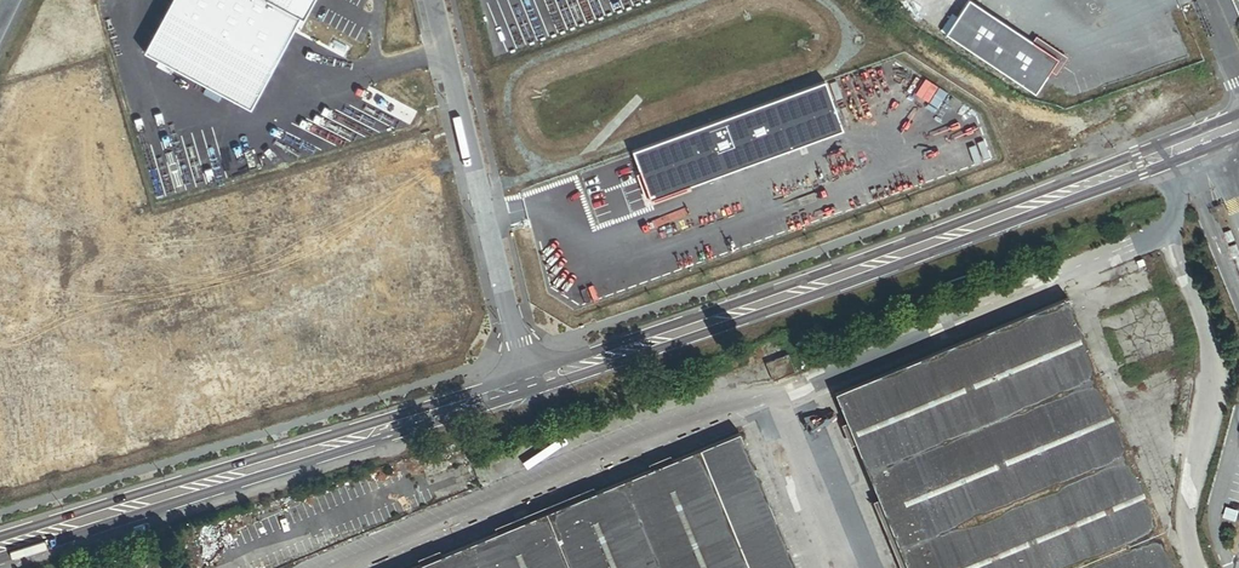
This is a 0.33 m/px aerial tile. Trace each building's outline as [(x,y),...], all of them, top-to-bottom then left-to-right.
[(142,50),(250,106),(298,13),(301,15),(309,0),(168,0),(142,50)] [(1058,59),(970,1),(959,18),(947,35),(1035,93),(1058,59)] [(947,35),(959,18),(953,14),(942,31),(947,35)] [(828,81),(630,153),(647,200),(845,129),(828,81)] [(1231,243),(1237,241),(1234,231),(1228,233),(1231,243)] [(1067,298),(830,395),(901,567),(1179,567),(1067,298)] [(790,357),(768,365),(775,383),(796,375),(790,357)] [(415,567),(798,567),(742,434),(415,567)]
